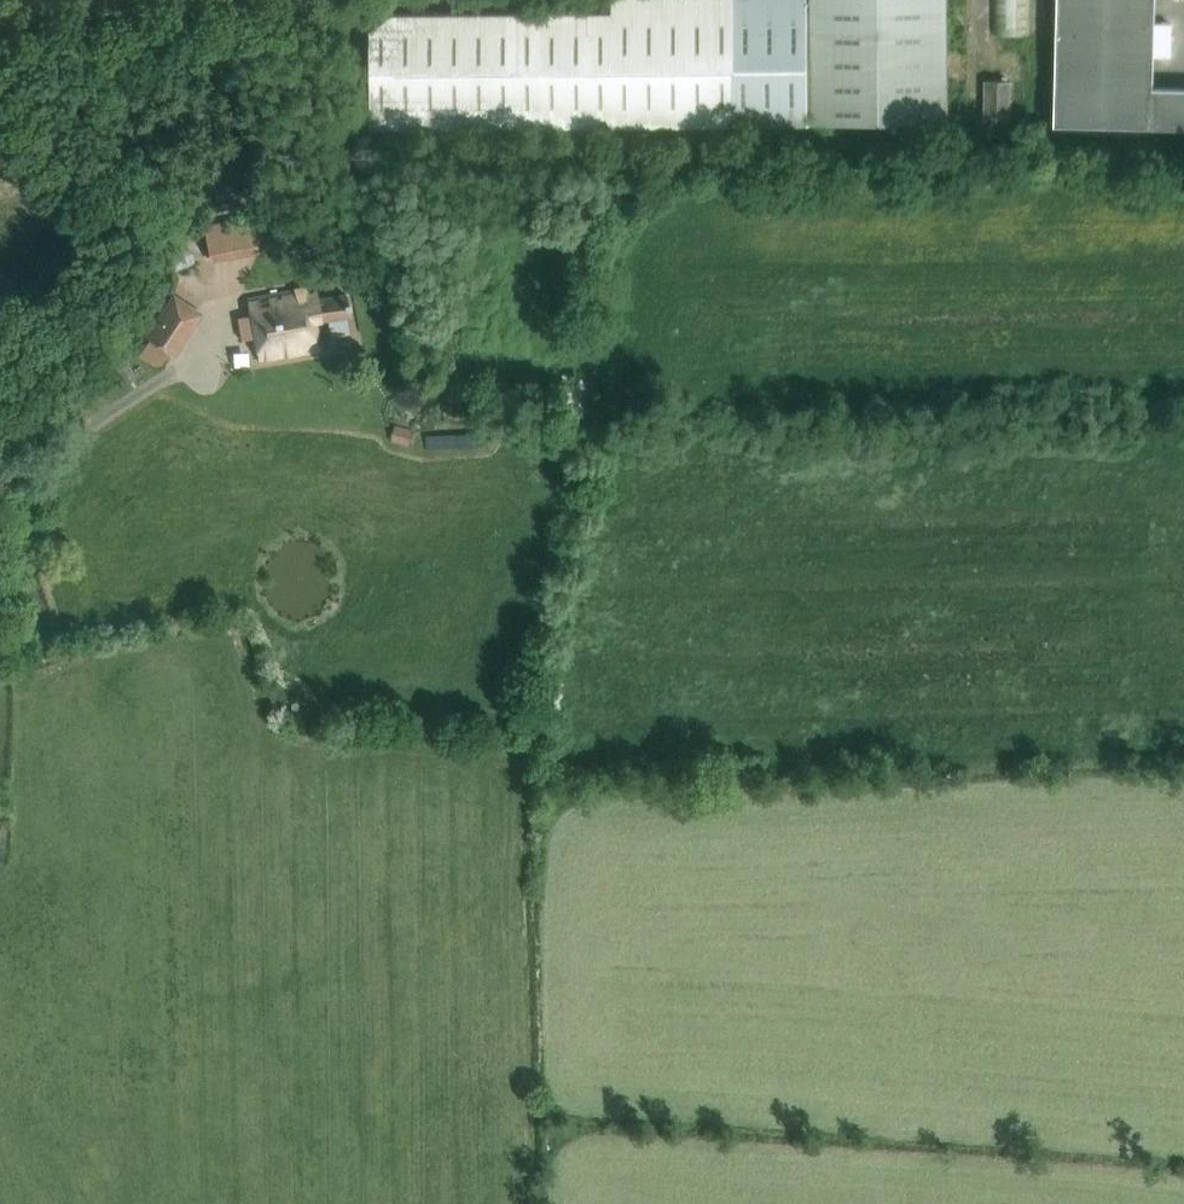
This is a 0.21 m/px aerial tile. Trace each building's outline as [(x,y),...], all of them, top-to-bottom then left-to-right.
[(737,124),(949,122),(948,0),(613,0),(613,13),(371,16),(372,127),(737,124)] [(993,34),(1031,35),(1031,0),(994,0),(993,34)] [(1054,125),(1183,128),(1183,88),(1153,87),(1155,0),(1057,0),(1054,125)] [(984,119),(1011,120),(1011,81),(984,81),(984,119)] [(203,224),(210,262),(259,253),(252,215),(203,224)] [(317,323),(352,318),(348,296),(320,300),(318,288),(250,299),(260,360),(321,351),(317,323)] [(200,317),(173,298),(147,336),(150,338),(143,349),(163,363),(171,351),(175,354),(200,317)]
